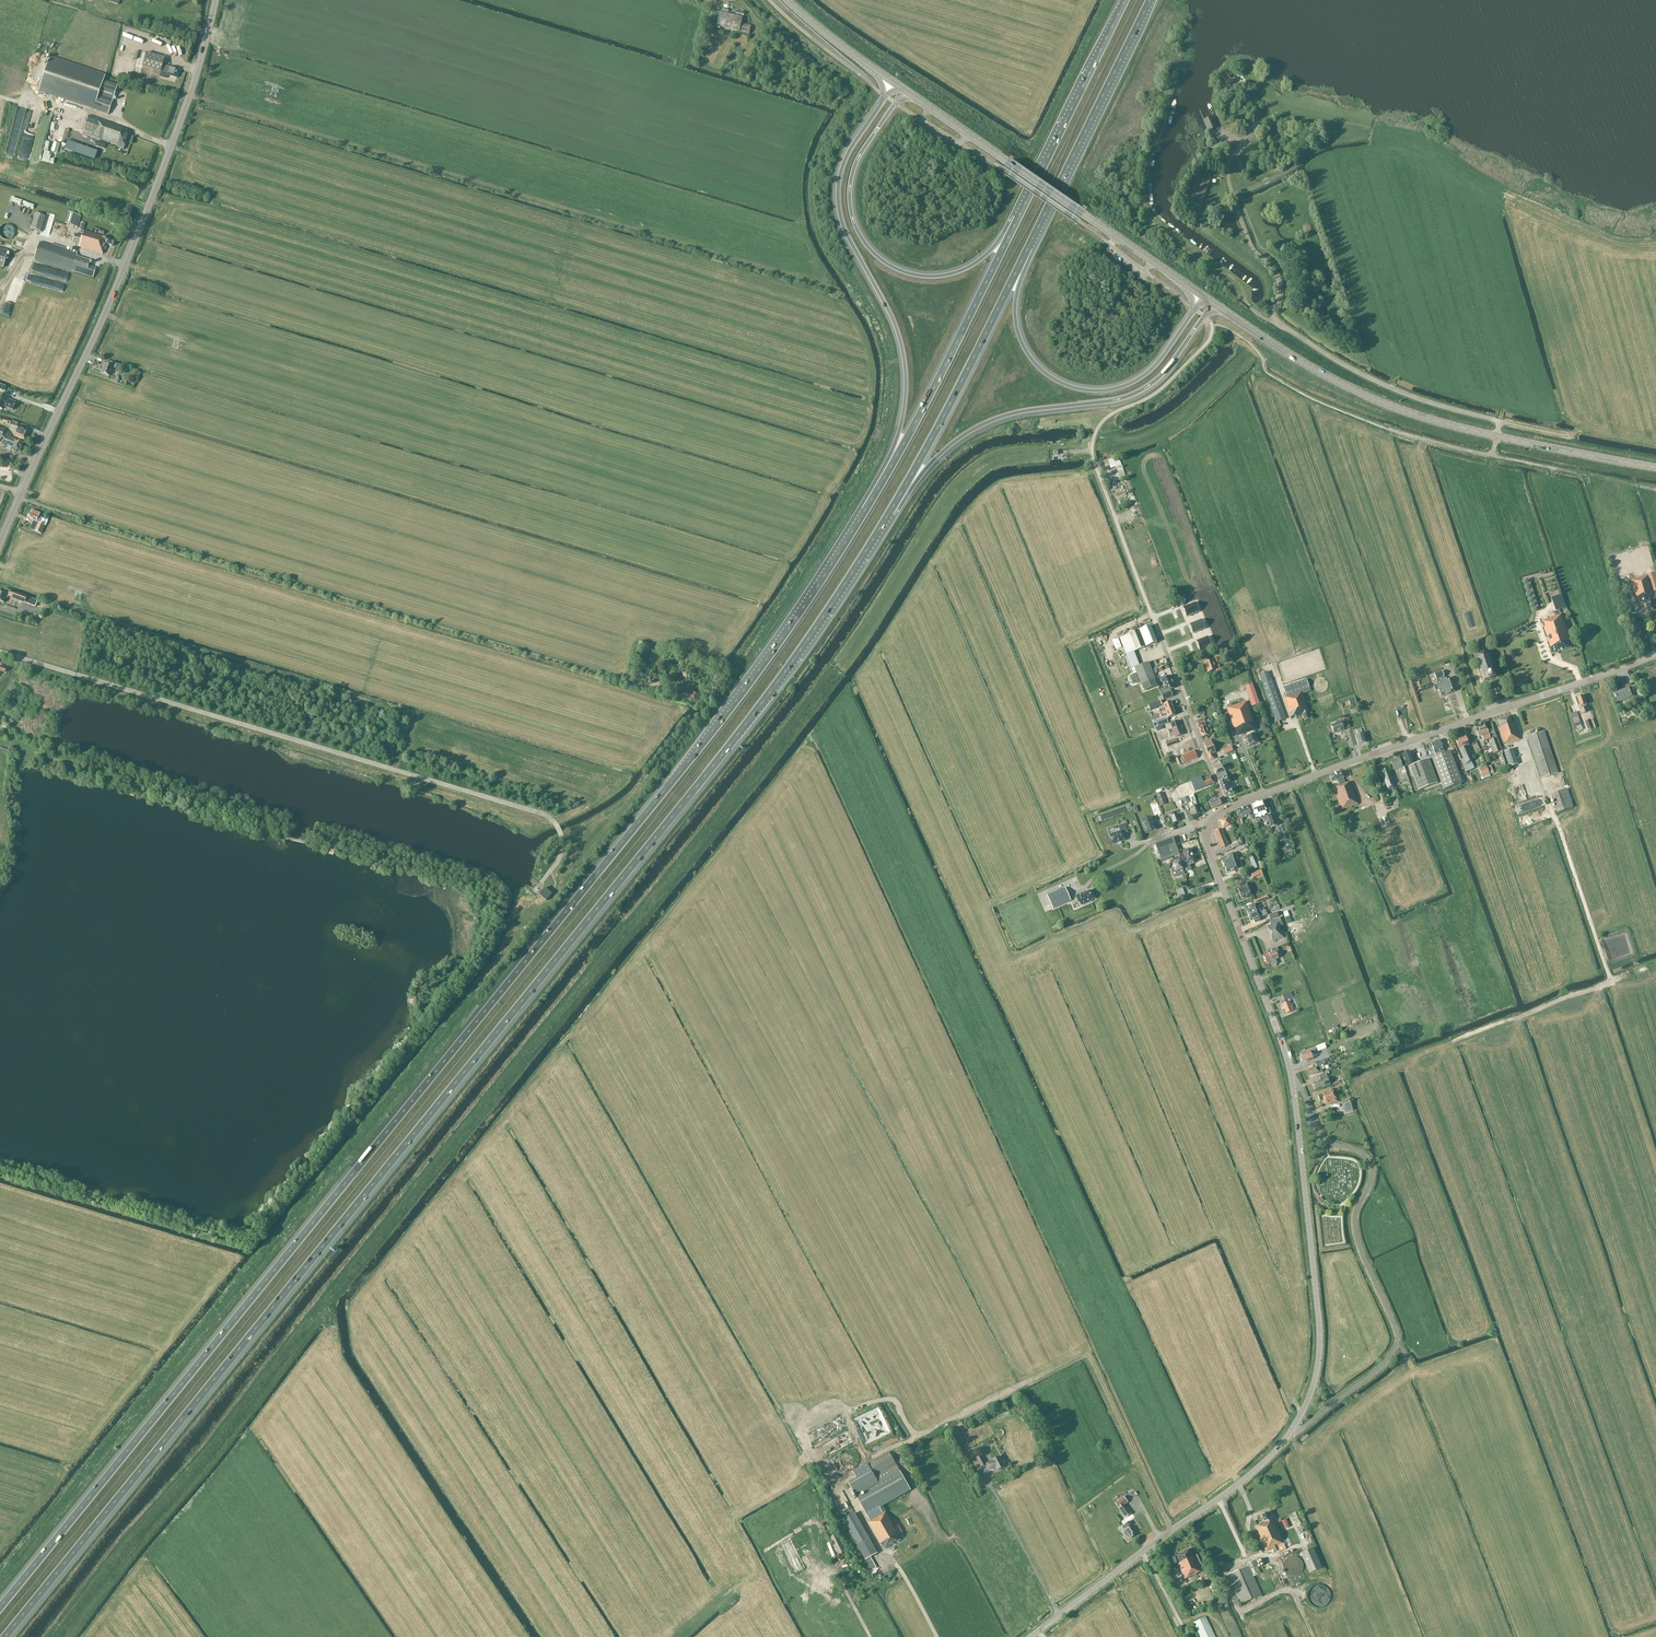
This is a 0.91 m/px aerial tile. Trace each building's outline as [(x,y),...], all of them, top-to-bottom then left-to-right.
[(749,34),(751,26),(741,24),(743,18),(720,13),(717,27),(718,27),(718,29),(721,30),(721,28),(749,34)] [(140,46),(144,37),(135,33),(131,43),(140,46)] [(176,78),(179,70),(162,65),(164,58),(146,53),(142,67),(154,70),(152,74),(159,76),(160,72),(168,74),(167,75),(176,78)] [(109,112),(117,86),(103,81),(105,76),(68,64),(59,90),(96,103),(94,107),(109,112)] [(1237,83),(1228,72),(1222,76),(1231,87),(1237,83)] [(114,125),(96,118),(89,115),(82,133),(118,146),(117,148),(123,150),(128,135),(126,134),(128,130),(118,126),(117,128),(113,126),(114,125)] [(1216,127),(1211,117),(1204,120),(1208,130),(1216,127)] [(94,160),(97,152),(67,142),(64,150),(94,160)] [(1195,183),(1183,188),(1195,215),(1207,210),(1195,183)] [(71,207),(69,213),(69,212),(65,223),(75,226),(78,227),(83,211),(71,207)] [(36,213),(35,217),(31,229),(40,232),(45,216),(36,213)] [(14,230),(13,228),(11,226),(9,225),(6,225),(4,225),(2,227),(0,229),(0,230),(0,236),(1,237),(2,238),(3,239),(5,240),(8,240),(10,239),(12,238),(13,236),(14,234),(15,232),(14,230)] [(102,237),(84,231),(82,236),(75,234),(72,242),(80,244),(79,247),(102,255),(103,250),(104,250),(106,244),(112,246),(114,241),(102,237)] [(90,261),(76,256),(77,254),(39,242),(34,260),(93,278),(96,269),(88,267),(90,261)] [(122,366),(117,364),(110,362),(109,366),(105,364),(102,373),(109,376),(112,368),(115,369),(121,371),(122,366)] [(5,402),(3,406),(13,410),(16,403),(5,399),(6,396),(0,394),(0,400),(5,402)] [(24,440),(28,432),(19,428),(16,436),(24,440)] [(0,429),(0,442),(1,439),(4,440),(2,445),(8,447),(8,446),(12,448),(12,449),(11,451),(15,452),(15,450),(20,452),(23,443),(16,440),(16,439),(7,436),(7,435),(3,433),(4,430),(0,429)] [(1114,461),(1113,458),(1108,460),(1111,469),(1116,467),(1118,473),(1109,477),(1111,481),(1109,482),(1109,484),(1111,483),(1112,486),(1116,484),(1115,482),(1126,478),(1119,459),(1114,461)] [(39,513),(32,510),(31,513),(30,513),(27,518),(33,520),(33,521),(39,523),(40,524),(42,518),(38,516),(39,513)] [(40,524),(39,523),(35,532),(41,534),(45,526),(40,524)] [(1630,580),(1637,603),(1642,602),(1642,603),(1648,601),(1649,604),(1646,605),(1648,612),(1655,610),(1655,609),(1654,603),(1653,603),(1652,600),(1655,599),(1655,573),(1630,580)] [(5,589),(3,593),(0,592),(0,601),(4,603),(7,596),(8,597),(8,598),(16,601),(25,604),(28,597),(19,594),(5,589)] [(1566,607),(1562,594),(1554,596),(1559,610),(1566,607)] [(47,604),(37,600),(35,605),(46,609),(47,604)] [(1184,610),(1187,618),(1199,614),(1196,605),(1184,610)] [(1572,647),(1561,614),(1542,621),(1553,654),(1554,654),(1571,648),(1572,647)] [(1190,626),(1194,635),(1206,630),(1202,622),(1190,626)] [(1157,643),(1150,626),(1120,637),(1128,657),(1134,655),(1133,653),(1137,651),(1136,650),(1145,647),(1145,646),(1147,645),(1147,646),(1157,643)] [(1197,643),(1200,652),(1212,647),(1209,639),(1197,643)] [(1487,656),(1483,653),(1482,652),(1484,651),(1484,650),(1484,649),(1485,649),(1485,648),(1485,647),(1485,646),(1485,645),(1485,644),(1485,643),(1484,643),(1484,642),(1483,642),(1482,641),(1480,642),(1479,643),(1478,643),(1478,645),(1478,646),(1477,648),(1478,649),(1478,651),(1480,652),(1481,652),(1481,653),(1478,655),(1477,660),(1484,681),(1494,678),(1487,656)] [(662,656),(652,653),(650,661),(659,664),(659,662),(663,664),(664,661),(661,660),(662,656)] [(1219,665),(1216,658),(1204,663),(1208,673),(1216,670),(1217,672),(1221,670),(1218,665),(1219,665)] [(1158,686),(1148,662),(1134,668),(1143,691),(1158,686)] [(651,676),(637,671),(635,676),(649,681),(651,676)] [(1454,692),(1449,678),(1444,680),(1443,677),(1442,672),(1434,674),(1436,679),(1437,682),(1436,682),(1437,685),(1433,686),(1435,691),(1438,690),(1441,696),(1454,692)] [(1160,690),(1163,700),(1173,696),(1170,690),(1174,688),(1172,683),(1173,683),(1172,681),(1171,681),(1170,676),(1164,678),(1164,677),(1160,678),(1161,682),(1162,682),(1165,688),(1160,690)] [(1273,684),(1271,678),(1261,681),(1264,688),(1263,688),(1278,726),(1287,723),(1273,684)] [(1304,721),(1309,719),(1307,713),(1309,712),(1301,691),(1309,688),(1306,680),(1283,688),(1286,696),(1284,697),(1291,717),(1296,715),(1296,717),(1302,715),(1304,721)] [(1626,689),(1614,694),(1617,702),(1632,697),(1629,690),(1632,689),(1630,683),(1625,685),(1626,689)] [(1259,703),(1252,684),(1245,686),(1252,706),(1259,703)] [(698,702),(700,694),(692,691),(692,692),(682,689),(679,697),(690,700),(698,702)] [(1586,704),(1583,695),(1578,697),(1581,706),(1581,708),(1581,709),(1583,713),(1587,711),(1586,707),(1585,705),(1586,704)] [(1160,701),(1148,706),(1150,710),(1162,706),(1160,701)] [(1158,714),(1173,708),(1170,701),(1163,704),(1164,708),(1161,710),(1160,709),(1157,710),(1158,714)] [(1253,722),(1246,702),(1227,708),(1237,736),(1242,734),(1242,735),(1246,733),(1247,736),(1246,737),(1250,745),(1257,743),(1254,734),(1252,731),(1255,730),(1252,723),(1253,722)] [(1176,715),(1173,708),(1158,714),(1152,716),(1153,719),(1163,716),(1163,715),(1166,713),(1168,718),(1176,715)] [(1582,725),(1577,712),(1571,714),(1576,727),(1582,725)] [(1511,722),(1509,716),(1498,720),(1500,728),(1498,728),(1503,744),(1508,742),(1508,743),(1519,739),(1513,721),(1511,722)] [(1205,725),(1203,719),(1196,722),(1198,727),(1198,729),(1201,737),(1211,733),(1208,725),(1205,726),(1204,727),(1203,725),(1205,725)] [(1348,723),(1345,724),(1343,719),(1335,722),(1336,725),(1331,727),(1334,733),(1344,730),(1349,728),(1348,723)] [(1183,734),(1178,721),(1170,724),(1172,729),(1168,731),(1169,734),(1173,732),(1175,738),(1183,734)] [(1488,733),(1485,723),(1475,727),(1479,737),(1481,736),(1483,741),(1490,739),(1488,734),(1488,733)] [(1358,745),(1366,742),(1363,733),(1362,734),(1360,729),(1356,730),(1357,735),(1355,736),(1358,745)] [(1558,773),(1544,731),(1536,734),(1535,731),(1534,731),(1533,730),(1526,733),(1541,779),(1558,773)] [(1469,745),(1465,736),(1455,740),(1459,749),(1463,759),(1462,760),(1467,772),(1474,769),(1471,761),(1472,761),(1465,747),(1469,745)] [(1500,751),(1495,738),(1490,740),(1491,742),(1488,743),(1492,754),(1500,751)] [(1212,742),(1211,740),(1203,742),(1208,755),(1210,760),(1214,758),(1212,754),(1215,752),(1212,742)] [(1444,750),(1440,740),(1431,743),(1435,753),(1436,756),(1431,758),(1443,790),(1462,783),(1450,751),(1444,753),(1443,750),(1444,750)] [(1518,764),(1512,748),(1504,751),(1509,767),(1518,764)] [(1198,758),(1194,750),(1181,756),(1185,764),(1198,758)] [(1401,755),(1405,767),(1414,763),(1409,751),(1401,755)] [(1401,766),(1399,759),(1391,762),(1393,770),(1399,768),(1400,772),(1401,771),(1405,781),(1409,779),(1404,766),(1401,766)] [(1409,767),(1418,790),(1437,783),(1432,771),(1428,760),(1409,767)] [(1232,788),(1230,789),(1228,783),(1229,782),(1227,776),(1227,777),(1225,771),(1223,766),(1213,769),(1216,775),(1218,780),(1225,798),(1234,794),(1232,788)] [(1490,774),(1487,766),(1479,768),(1483,777),(1490,774)] [(1394,786),(1388,769),(1381,771),(1386,788),(1389,790),(1393,788),(1394,786)] [(1344,778),(1342,772),(1329,776),(1331,782),(1337,780),(1339,786),(1334,788),(1342,810),(1358,804),(1350,782),(1345,784),(1343,778),(1344,778)] [(1215,783),(1211,776),(1202,779),(1201,777),(1190,781),(1194,791),(1205,787),(1215,783)] [(1573,807),(1567,789),(1551,794),(1557,812),(1573,807)] [(1165,801),(1162,793),(1156,795),(1159,803),(1165,801)] [(1197,805),(1195,801),(1193,795),(1190,796),(1193,807),(1190,808),(1193,816),(1200,814),(1197,805)] [(1211,809),(1221,805),(1219,798),(1216,799),(1215,797),(1210,799),(1211,799),(1209,800),(1210,802),(1209,802),(1211,809)] [(1138,799),(1129,802),(1130,805),(1135,804),(1137,810),(1141,809),(1138,802),(1139,802),(1138,799)] [(1156,801),(1150,804),(1154,816),(1161,814),(1156,801)] [(1259,821),(1264,819),(1264,821),(1268,820),(1267,816),(1262,801),(1250,805),(1255,820),(1256,820),(1257,824),(1260,823),(1259,821)] [(1242,818),(1249,816),(1251,821),(1253,820),(1251,815),(1248,806),(1236,811),(1240,820),(1239,820),(1241,825),(1244,823),(1242,818)] [(1173,823),(1180,821),(1177,815),(1174,816),(1173,812),(1170,813),(1171,817),(1173,823)] [(1267,816),(1268,820),(1271,828),(1277,825),(1272,814),(1267,816)] [(1231,826),(1228,817),(1219,821),(1223,829),(1227,827),(1228,829),(1232,828),(1231,826)] [(1149,818),(1141,821),(1145,833),(1154,830),(1149,818)] [(1113,845),(1125,840),(1123,832),(1127,831),(1124,824),(1118,826),(1120,831),(1109,835),(1113,845)] [(1228,845),(1222,829),(1214,832),(1221,848),(1228,845)] [(1292,848),(1288,836),(1283,838),(1287,850),(1292,848)] [(1173,837),(1164,841),(1170,858),(1174,857),(1175,858),(1178,857),(1180,864),(1184,863),(1185,866),(1187,872),(1191,870),(1189,864),(1196,862),(1190,848),(1182,852),(1182,853),(1179,854),(1173,837)] [(1164,841),(1155,844),(1162,861),(1170,858),(1164,841)] [(1222,861),(1224,865),(1236,861),(1233,853),(1227,856),(1228,859),(1222,861)] [(1175,872),(1172,873),(1173,878),(1184,874),(1182,867),(1185,866),(1184,863),(1180,864),(1178,857),(1175,858),(1175,860),(1176,863),(1172,864),(1175,872)] [(1259,868),(1254,857),(1248,859),(1253,870),(1259,868)] [(1236,861),(1224,865),(1226,873),(1237,869),(1236,867),(1242,865),(1239,860),(1236,862),(1236,861)] [(1262,874),(1261,870),(1251,874),(1253,878),(1262,874)] [(1247,884),(1238,888),(1242,899),(1251,895),(1247,884)] [(546,901),(551,894),(544,888),(538,895),(540,897),(546,901)] [(1071,901),(1065,888),(1047,896),(1053,909),(1071,901)] [(1095,899),(1091,890),(1087,892),(1087,891),(1076,896),(1079,902),(1081,906),(1091,901),(1095,899)] [(1268,900),(1267,896),(1254,901),(1256,904),(1268,900)] [(1246,911),(1249,917),(1258,913),(1257,913),(1263,911),(1262,909),(1257,911),(1254,904),(1249,906),(1250,909),(1246,911)] [(1258,913),(1249,917),(1250,921),(1253,920),(1255,923),(1261,920),(1260,917),(1267,915),(1265,910),(1263,911),(1257,913),(1258,913)] [(1271,925),(1267,926),(1273,942),(1283,938),(1279,926),(1283,925),(1280,917),(1269,921),(1271,925)] [(1263,956),(1266,963),(1278,958),(1278,957),(1280,956),(1277,948),(1271,950),(1272,953),(1263,956)] [(1290,1005),(1289,1001),(1282,1004),(1286,1013),(1293,1010),(1291,1005),(1290,1005)] [(1326,1048),(1324,1043),(1316,1046),(1318,1052),(1326,1048)] [(1315,1053),(1314,1049),(1306,1053),(1302,1055),(1303,1057),(1302,1057),(1303,1061),(1304,1061),(1305,1062),(1313,1058),(1311,1054),(1315,1053)] [(1317,1067),(1308,1070),(1310,1075),(1318,1072),(1319,1073),(1323,1072),(1320,1065),(1325,1063),(1324,1060),(1316,1063),(1317,1067)] [(1327,1078),(1320,1081),(1313,1083),(1315,1089),(1323,1086),(1324,1087),(1330,1085),(1327,1078)] [(1322,1095),(1318,1096),(1320,1102),(1324,1100),(1326,1105),(1336,1102),(1332,1090),(1321,1094),(1322,1095)] [(1353,1110),(1349,1099),(1342,1101),(1346,1113),(1353,1110)] [(959,1444),(964,1442),(959,1430),(953,1433),(959,1444)] [(900,1471),(889,1452),(846,1476),(850,1483),(842,1488),(858,1516),(866,1511),(871,1520),(868,1522),(884,1549),(900,1540),(896,1533),(897,1532),(886,1512),(885,1510),(886,1509),(883,1504),(878,1506),(910,1488),(906,1481),(903,1483),(898,1473),(900,1471)] [(986,1465),(981,1456),(977,1458),(981,1467),(986,1465)] [(991,1460),(992,1460),(986,1463),(989,1470),(995,1467),(997,1470),(1004,1467),(999,1456),(991,1460)] [(1124,1504),(1118,1509),(1125,1518),(1131,1513),(1124,1504)] [(1270,1519),(1267,1512),(1261,1515),(1264,1522),(1259,1524),(1260,1525),(1255,1527),(1266,1551),(1268,1555),(1277,1551),(1277,1553),(1286,1549),(1285,1548),(1296,1543),(1293,1536),(1288,1538),(1282,1541),(1272,1518),(1270,1519)] [(857,1517),(855,1513),(843,1520),(845,1524),(871,1570),(876,1568),(870,1557),(877,1553),(857,1517)] [(1133,1534),(1128,1527),(1133,1523),(1130,1520),(1121,1527),(1124,1530),(1122,1531),(1124,1534),(1125,1533),(1129,1538),(1130,1538),(1131,1538),(1133,1537),(1133,1536),(1133,1535),(1132,1534),(1133,1534)] [(846,1551),(838,1534),(829,1538),(837,1556),(846,1551)] [(1321,1568),(1313,1548),(1300,1553),(1309,1573),(1321,1568)] [(1192,1555),(1189,1549),(1174,1556),(1178,1564),(1194,1557),(1192,1554),(1192,1555)] [(1205,1567),(1198,1554),(1194,1557),(1178,1564),(1177,1565),(1184,1579),(1201,1571),(1200,1569),(1205,1567)] [(1283,1566),(1283,1567),(1283,1568),(1283,1569),(1284,1570),(1284,1571),(1285,1572),(1285,1573),(1286,1574),(1287,1574),(1287,1575),(1288,1575),(1289,1576),(1290,1576),(1291,1576),(1292,1577),(1293,1577),(1294,1577),(1295,1576),(1296,1576),(1297,1576),(1298,1575),(1299,1574),(1300,1574),(1301,1573),(1301,1572),(1302,1571),(1302,1570),(1302,1569),(1303,1568),(1303,1567),(1303,1566),(1303,1565),(1302,1564),(1302,1563),(1301,1562),(1301,1561),(1300,1560),(1299,1559),(1298,1558),(1297,1558),(1296,1557),(1295,1557),(1294,1557),(1293,1557),(1292,1557),(1291,1557),(1290,1557),(1289,1558),(1287,1559),(1286,1560),(1285,1560),(1285,1561),(1284,1562),(1284,1563),(1283,1564),(1283,1565),(1283,1566)] [(1247,1563),(1248,1566),(1227,1575),(1240,1604),(1261,1595),(1253,1576),(1260,1573),(1254,1560),(1247,1563)] [(1205,1617),(1194,1623),(1200,1636),(1215,1636),(1205,1617)]
